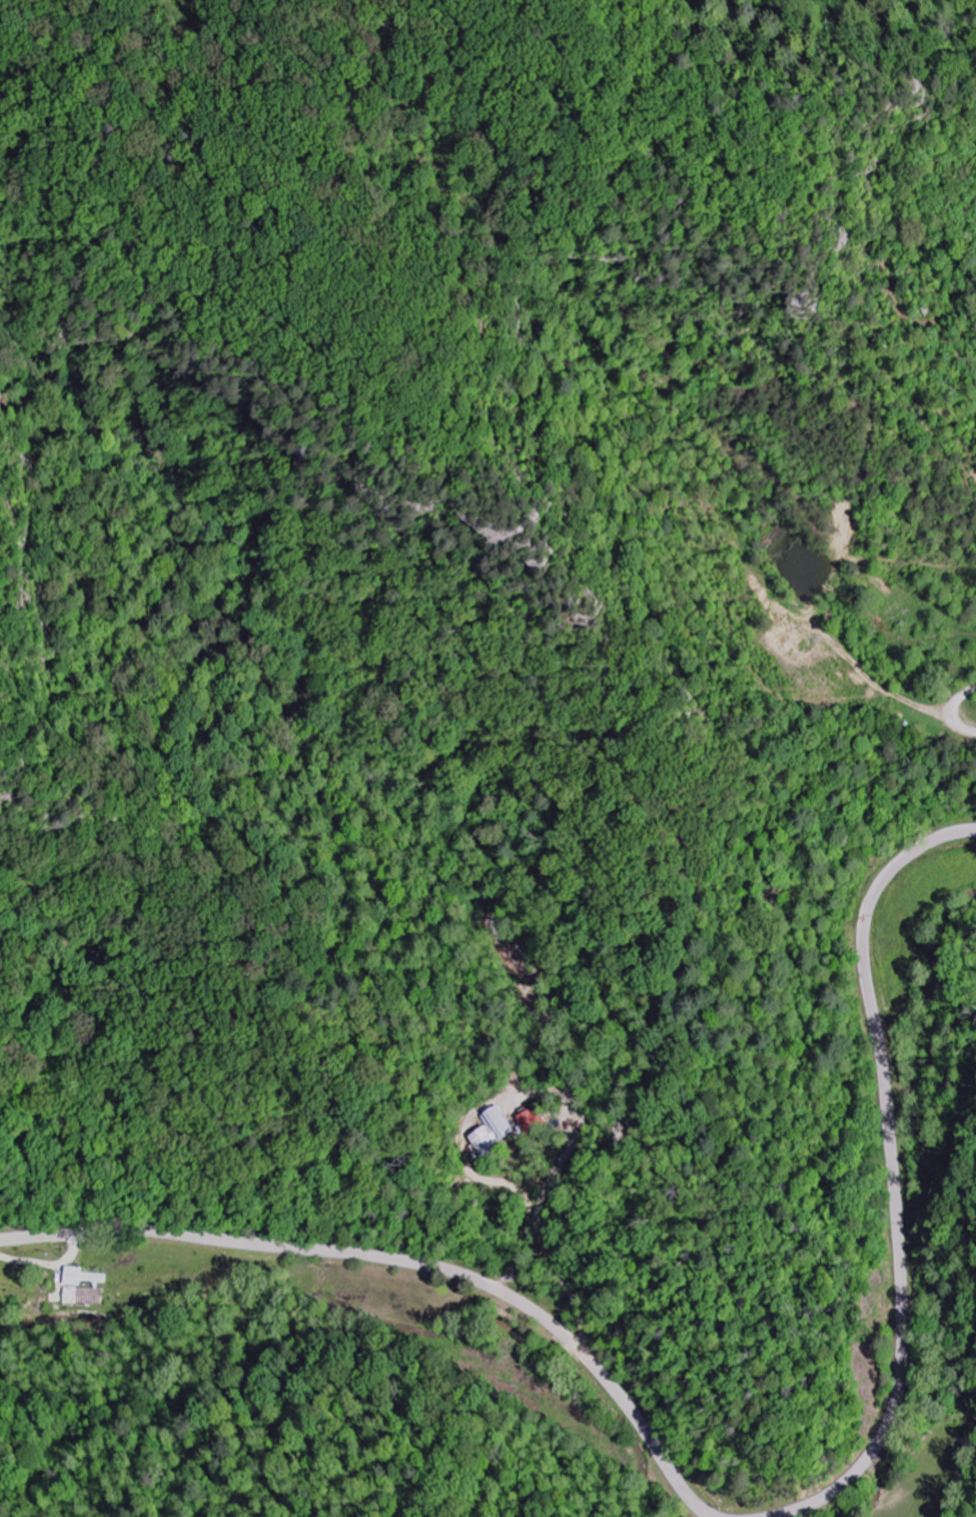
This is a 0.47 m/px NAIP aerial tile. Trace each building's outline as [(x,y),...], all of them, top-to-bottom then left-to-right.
[(514,1130),(495,1106),(482,1116),(488,1124),(470,1138),(483,1155),(514,1130)] [(514,1119),(523,1136),(546,1122),(536,1106),(514,1119)]
